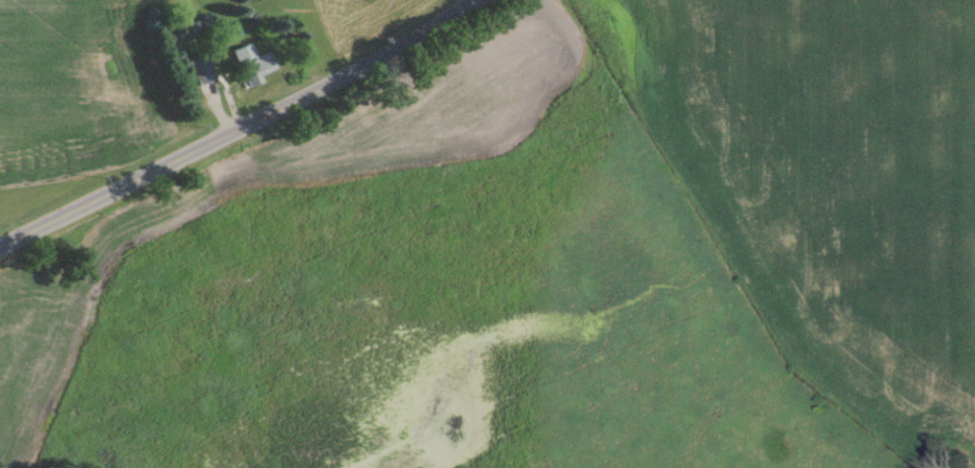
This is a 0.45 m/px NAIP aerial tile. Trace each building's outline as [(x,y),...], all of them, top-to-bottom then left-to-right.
[(246,87),(261,81),(259,76),(273,70),(265,50),(250,56),(246,48),(233,53),(246,87)] [(188,60),(198,84),(215,77),(205,53),(188,60)]
